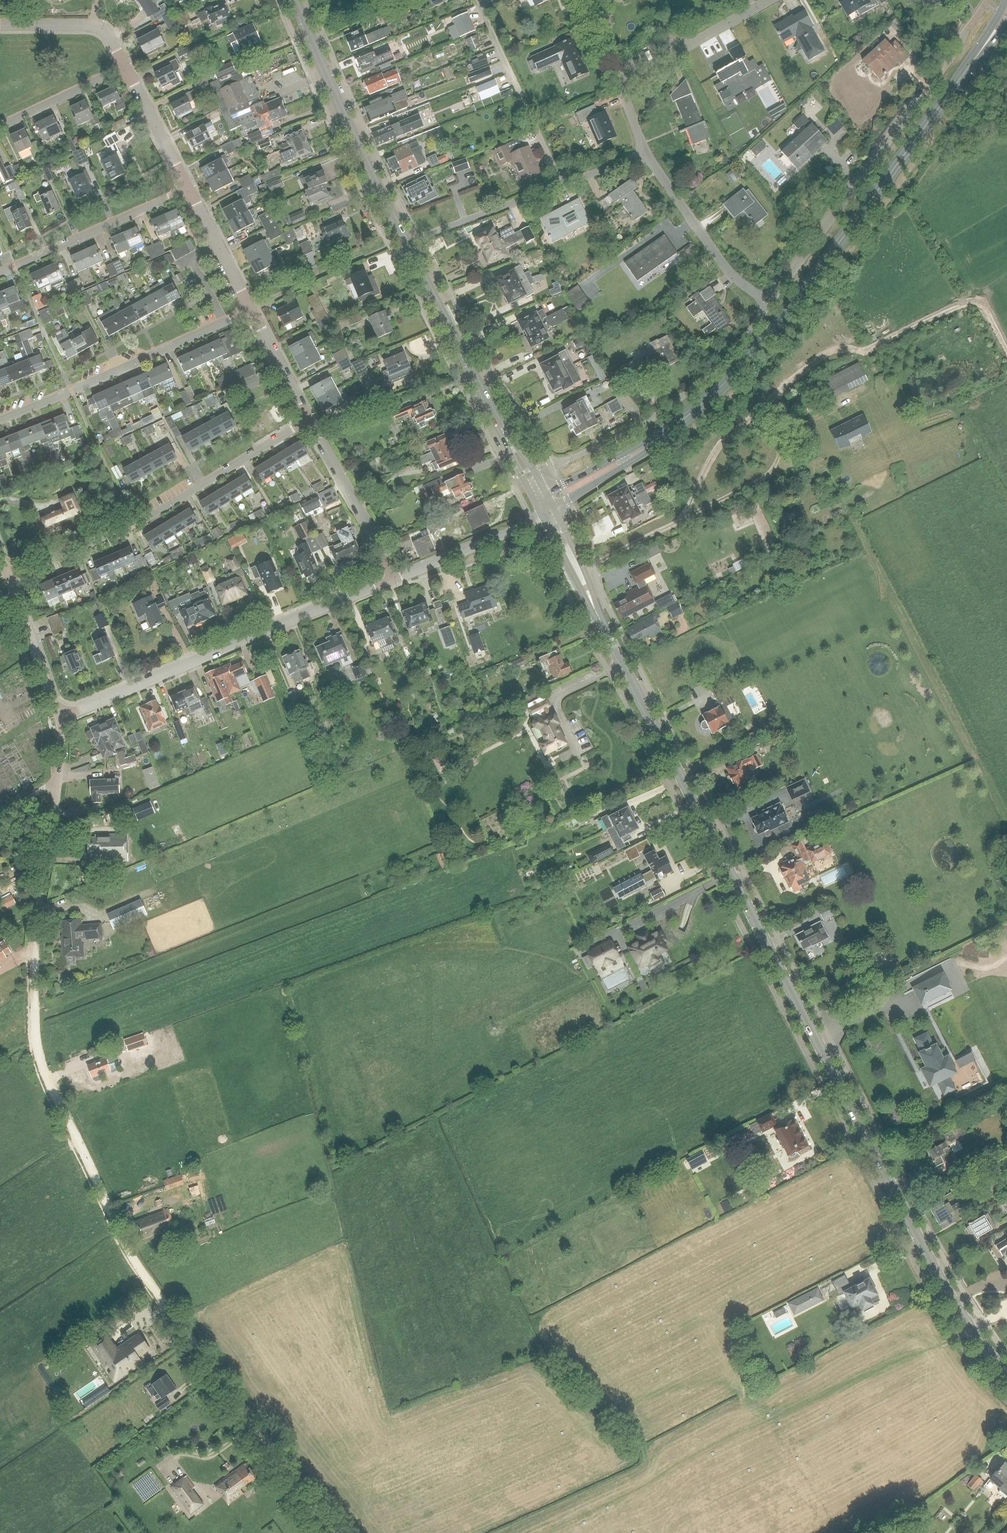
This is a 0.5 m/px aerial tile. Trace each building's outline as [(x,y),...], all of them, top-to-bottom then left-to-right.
[(143,7),(142,7),(148,18),(158,11),(154,4),(158,1),(158,0),(138,0),(143,7)] [(845,0),(840,3),(848,16),(857,11),(860,16),(879,5),(876,0),(845,0)] [(924,2),(928,8),(941,1),(941,0),(928,0),(924,2)] [(164,4),(159,7),(164,16),(169,12),(164,4)] [(209,18),(211,24),(214,23),(216,27),(227,22),(225,18),(229,17),(224,4),(213,8),(213,6),(205,10),(206,11),(196,15),(197,19),(200,18),(201,22),(209,18)] [(180,28),(192,22),(186,11),(174,16),(180,28)] [(474,31),(467,12),(451,18),(459,37),(474,31)] [(795,36),(803,51),(806,50),(812,59),(824,52),(811,28),(812,26),(804,12),(793,19),(792,17),(774,27),(783,43),(795,36)] [(170,14),(165,17),(162,18),(168,29),(176,25),(170,14)] [(899,23),(893,29),(897,33),(903,28),(899,23)] [(163,32),(160,26),(142,35),(144,38),(138,41),(145,55),(164,45),(159,34),(163,32)] [(241,50),(259,42),(252,26),(227,37),(234,53),(232,54),(235,61),(244,57),(241,50)] [(361,29),(345,37),(351,52),(390,35),(388,28),(382,30),(364,37),(361,29)] [(480,47),(475,35),(466,39),(470,50),(472,50),(473,52),(480,49),(479,47),(480,47)] [(555,45),(556,48),(531,58),(532,60),(536,69),(537,70),(561,60),(570,80),(587,73),(572,38),(555,45)] [(879,79),(884,74),(885,75),(886,74),(885,73),(901,59),(904,62),(910,57),(896,41),(891,46),(885,40),(863,61),(879,79)] [(189,46),(177,52),(180,58),(192,52),(189,46)] [(748,63),(745,57),(739,46),(728,52),(733,62),(730,63),(729,62),(714,71),(721,83),(715,87),(722,100),(723,102),(742,92),(753,86),(755,90),(763,85),(771,81),(762,65),(758,67),(754,59),(750,62),(748,63)] [(358,68),(357,70),(358,73),(360,73),(361,74),(379,66),(381,69),(388,66),(387,63),(392,61),(388,51),(375,57),(373,51),(354,59),(358,68)] [(467,61),(471,70),(488,63),(484,54),(482,55),(481,53),(468,58),(469,60),(467,61)] [(161,87),(162,88),(171,84),(173,87),(181,83),(175,72),(180,69),(180,68),(180,67),(180,64),(177,58),(158,68),(157,69),(156,71),(157,73),(155,74),(161,87)] [(233,61),(214,70),(218,79),(237,71),(233,61)] [(489,67),(470,74),(473,81),(492,74),(489,67)] [(381,75),(381,74),(364,81),(364,82),(363,84),(364,88),(367,88),(369,94),(400,82),(395,69),(381,75)] [(264,105),(263,102),(261,103),(259,97),(259,93),(256,90),(257,86),(253,84),(254,80),(250,77),(249,78),(248,74),(244,76),(241,70),(210,83),(221,108),(230,130),(255,120),(283,108),(282,105),(283,104),(282,101),(280,101),(279,99),(264,105)] [(205,77),(194,83),(197,89),(209,83),(205,77)] [(500,92),(495,79),(476,87),(482,100),(500,92)] [(114,87),(97,95),(103,107),(115,101),(118,106),(116,107),(118,111),(126,107),(121,98),(120,98),(114,87)] [(670,95),(669,96),(671,102),(674,101),(686,130),(692,144),(708,138),(704,129),(706,128),(704,122),(702,123),(691,94),(685,96),(676,88),(670,95)] [(369,105),(363,107),(364,110),(363,110),(364,114),(366,114),(366,115),(374,112),(374,111),(392,103),(393,104),(405,99),(406,99),(403,91),(396,94),(395,93),(391,95),(392,96),(384,99),(383,97),(368,103),(369,105)] [(193,101),(189,92),(184,94),(185,97),(170,105),(177,117),(192,110),(188,103),(193,101)] [(392,103),(374,111),(374,112),(366,115),(369,123),(406,108),(408,105),(405,99),(393,104),(392,103)] [(85,101),(71,107),(76,118),(74,119),(77,126),(90,120),(93,126),(101,122),(97,113),(91,115),(85,101)] [(593,105),(575,113),(579,124),(587,120),(597,145),(615,137),(604,112),(597,115),(593,105)] [(283,108),(255,120),(260,131),(272,125),(271,122),(286,116),(285,114),(286,112),(285,110),(283,109),(283,108)] [(218,110),(206,116),(209,122),(221,116),(218,110)] [(803,115),(793,124),(798,129),(808,120),(803,115)] [(35,125),(44,142),(57,135),(63,132),(60,125),(58,126),(53,116),(35,125)] [(831,126),(837,134),(848,125),(842,118),(831,126)] [(124,119),(112,125),(116,131),(127,125),(124,119)] [(372,134),(377,146),(395,138),(389,124),(376,130),(377,132),(372,134)] [(812,124),(781,152),(797,170),(828,142),(812,124)] [(203,126),(186,135),(192,148),(210,139),(207,133),(213,130),(211,125),(205,129),(203,126)] [(33,149),(24,130),(10,136),(18,154),(28,149),(34,162),(43,158),(38,147),(33,149)] [(288,147),(291,146),(292,147),(297,145),(297,147),(306,144),(301,131),(284,138),(286,144),(278,147),(280,151),(288,147)] [(119,142),(114,132),(102,139),(108,149),(111,147),(114,154),(108,156),(109,159),(102,162),(111,181),(125,174),(121,165),(125,164),(115,144),(119,142)] [(253,136),(250,137),(252,142),(255,141),(255,142),(265,138),(263,132),(253,136)] [(72,150),(73,152),(77,150),(70,136),(64,139),(70,151),(72,150)] [(270,139),(258,144),(260,149),(272,145),(270,139)] [(232,142),(221,148),(224,153),(226,152),(227,156),(236,151),(232,142)] [(286,162),(310,153),(306,144),(297,147),(297,145),(292,147),(291,146),(288,147),(280,151),(282,155),(283,155),(286,162)] [(425,162),(419,148),(411,152),(408,144),(392,152),(394,156),(385,160),(392,174),(397,172),(399,175),(425,162)] [(511,155),(507,146),(494,152),(500,166),(512,161),(521,182),(540,173),(529,147),(511,155)] [(77,150),(73,152),(79,166),(89,161),(83,148),(77,150)] [(754,148),(751,151),(756,156),(759,153),(754,148)] [(436,158),(434,153),(425,158),(430,168),(447,161),(444,154),(436,158)] [(203,168),(209,181),(227,171),(223,165),(228,162),(225,155),(213,161),(214,163),(203,168)] [(469,169),(466,158),(451,163),(455,174),(469,169)] [(18,179),(11,165),(3,169),(5,172),(10,183),(18,179)] [(19,165),(13,168),(17,177),(23,174),(19,165)] [(281,167),(261,176),(264,182),(283,173),(281,167)] [(54,179),(49,168),(43,170),(48,182),(54,179)] [(75,175),(76,178),(70,181),(78,199),(92,193),(88,185),(92,184),(86,170),(75,175)] [(233,183),(227,171),(209,181),(215,192),(233,183)] [(323,184),(324,185),(327,183),(322,172),(309,177),(308,174),(299,178),(302,186),(306,184),(308,190),(323,184)] [(243,189),(254,183),(249,174),(238,180),(243,189)] [(402,188),(410,205),(425,197),(424,195),(432,192),(425,177),(402,188)] [(282,185),(279,178),(266,183),(269,191),(282,185)] [(632,178),(608,195),(614,203),(619,200),(634,221),(647,211),(632,190),(638,186),(632,178)] [(15,189),(21,204),(27,201),(22,189),(21,189),(17,181),(7,186),(10,191),(15,189)] [(224,209),(230,221),(250,210),(247,204),(252,202),(249,196),(258,191),(254,183),(243,189),(237,192),(241,200),(224,209)] [(269,191),(266,183),(259,186),(263,194),(269,191)] [(333,198),(331,192),(327,193),(324,185),(323,184),(308,190),(305,192),(310,204),(324,197),(326,201),(333,198)] [(753,196),(749,199),(742,189),(722,205),(731,217),(742,209),(755,225),(768,215),(753,196)] [(40,197),(39,194),(34,196),(37,204),(42,201),(49,215),(60,210),(52,191),(40,197)] [(590,223),(578,198),(540,217),(552,242),(590,223)] [(16,206),(4,211),(9,222),(15,220),(20,233),(32,228),(24,209),(18,212),(16,206)] [(250,210),(230,221),(229,221),(236,233),(257,222),(253,216),(256,214),(253,209),(250,210)] [(171,231),(176,242),(181,240),(176,229),(183,226),(176,211),(164,216),(171,231)] [(259,217),(265,229),(276,223),(269,211),(259,217)] [(302,211),(289,217),(293,224),(305,219),(302,211)] [(158,237),(171,231),(164,216),(152,221),(158,237)] [(342,222),(330,227),(329,225),(319,230),(323,237),(321,238),(325,247),(349,236),(342,222)] [(280,232),(276,223),(265,229),(269,238),(280,232)] [(528,226),(514,233),(482,250),(485,256),(485,258),(487,262),(496,258),(497,260),(505,256),(501,248),(504,247),(503,244),(505,243),(507,244),(510,243),(511,244),(523,238),(525,242),(534,238),(528,226)] [(480,245),(482,250),(514,233),(511,227),(501,232),(501,234),(499,235),(497,233),(495,234),(491,227),(482,231),(484,234),(476,237),(476,241),(477,244),(480,245)] [(305,235),(301,228),(296,230),(299,238),(305,235)] [(143,243),(136,229),(124,234),(130,249),(133,254),(137,252),(135,247),(143,243)] [(300,240),(294,229),(283,234),(288,246),(300,240)] [(118,254),(130,249),(124,234),(111,240),(118,254)] [(664,235),(624,263),(637,281),(677,253),(664,235)] [(191,240),(185,243),(191,253),(196,250),(191,240)] [(263,242),(245,251),(251,262),(268,253),(273,251),(267,240),(263,242)] [(161,241),(153,245),(158,256),(166,253),(161,241)] [(313,252),(308,241),(297,245),(302,257),(313,252)] [(186,256),(191,253),(185,243),(180,245),(186,256)] [(152,260),(158,256),(153,245),(146,248),(152,260)] [(180,245),(176,248),(181,258),(186,256),(180,245)] [(95,246),(84,251),(91,267),(102,262),(95,246)] [(177,261),(181,258),(176,248),(171,250),(177,261)] [(268,253),(251,262),(256,273),(268,268),(270,272),(276,269),(274,265),(281,261),(278,255),(276,250),(273,251),(268,253)] [(540,250),(529,254),(531,261),(543,256),(540,250)] [(78,272),(91,267),(84,251),(71,257),(78,272)] [(168,254),(149,263),(152,269),(164,264),(170,265),(175,262),(171,255),(168,254)] [(120,260),(113,263),(118,274),(125,271),(120,260)] [(111,277),(118,274),(113,263),(106,266),(111,277)] [(43,270),(50,285),(51,288),(64,282),(55,264),(43,270)] [(357,274),(354,266),(340,272),(344,280),(350,278),(358,297),(360,302),(380,294),(372,275),(367,277),(364,271),(357,274)] [(502,292),(531,277),(528,272),(524,273),(520,266),(512,270),(513,272),(496,281),(502,292)] [(51,288),(50,285),(43,270),(31,275),(38,291),(46,287),(48,292),(52,290),(51,288)] [(127,273),(117,277),(119,282),(129,278),(127,273)] [(534,293),(530,285),(534,283),(543,280),(542,274),(531,277),(502,292),(508,304),(525,296),(526,297),(534,293)] [(73,281),(78,292),(85,289),(80,278),(73,281)] [(70,295),(78,292),(73,281),(66,284),(70,295)] [(172,283),(166,287),(163,281),(159,283),(170,303),(180,297),(172,283)] [(109,288),(107,282),(97,286),(100,293),(101,296),(110,292),(109,289),(109,288)] [(160,308),(170,303),(159,283),(149,289),(160,308)] [(577,286),(565,294),(577,312),(589,304),(577,286)] [(715,295),(710,287),(708,289),(706,286),(692,296),(696,301),(686,308),(693,318),(705,309),(709,315),(707,317),(711,324),(702,330),(706,336),(718,328),(720,331),(731,323),(713,297),(715,295)] [(15,287),(3,291),(8,305),(18,302),(22,312),(26,310),(22,300),(20,301),(15,287)] [(150,314),(160,308),(149,289),(145,291),(148,297),(142,300),(150,314)] [(87,306),(92,303),(86,290),(81,293),(87,306)] [(0,292),(0,309),(8,305),(3,291),(0,292)] [(81,308),(87,306),(81,293),(75,295),(81,308)] [(150,314),(142,300),(139,294),(135,296),(139,302),(132,306),(140,319),(150,314)] [(316,322),(327,317),(324,310),(316,294),(308,299),(314,311),(311,312),(316,322)] [(44,303),(40,295),(32,298),(37,309),(45,306),(44,303)] [(55,298),(44,303),(45,306),(46,306),(57,301),(55,298)] [(119,331),(130,325),(122,311),(115,299),(111,301),(115,308),(109,311),(119,331)] [(140,319),(132,306),(129,300),(125,302),(128,308),(122,311),(130,325),(140,319)] [(295,302),(276,312),(283,325),(301,315),(295,302)] [(61,308),(58,303),(53,306),(56,311),(59,317),(65,314),(61,308)] [(567,307),(562,309),(556,312),(561,323),(567,320),(564,313),(569,311),(567,307)] [(51,322),(45,309),(39,312),(45,325),(51,322)] [(109,336),(119,331),(109,311),(98,317),(109,336)] [(556,326),(561,323),(556,312),(544,318),(541,311),(520,322),(518,324),(524,335),(553,320),(556,326)] [(358,312),(347,317),(351,325),(362,321),(358,312)] [(392,332),(384,312),(369,318),(377,338),(392,332)] [(327,317),(316,322),(321,331),(332,325),(327,317)] [(548,339),(544,331),(547,329),(546,327),(549,326),(552,328),(556,326),(553,320),(524,335),(530,347),(532,347),(548,339)] [(27,322),(17,326),(19,331),(29,327),(27,322)] [(88,348),(78,328),(75,323),(72,325),(74,331),(68,334),(78,353),(88,348)] [(85,332),(82,326),(78,328),(88,348),(99,342),(91,329),(85,332)] [(31,329),(19,334),(22,342),(28,339),(34,337),(31,329)] [(224,335),(225,338),(220,340),(225,352),(229,350),(232,357),(245,351),(235,330),(224,335)] [(290,348),(296,359),(317,348),(314,341),(316,340),(313,333),(306,336),(307,338),(290,348)] [(35,336),(38,344),(43,342),(40,334),(35,336)] [(68,359),(78,353),(68,334),(64,336),(67,342),(61,346),(59,347),(58,349),(61,354),(63,355),(65,354),(68,359)] [(666,336),(657,341),(657,339),(650,343),(653,351),(640,357),(649,375),(660,370),(661,371),(663,372),(666,371),(667,368),(666,367),(678,361),(666,336)] [(583,337),(572,342),(575,349),(586,344),(583,337)] [(47,369),(41,355),(36,357),(28,339),(22,342),(35,374),(47,369)] [(220,340),(209,345),(216,359),(222,356),(224,360),(232,357),(229,350),(225,352),(220,340)] [(18,365),(23,378),(35,374),(22,342),(17,344),(23,357),(16,360),(18,365)] [(209,345),(199,349),(206,363),(211,361),(214,367),(219,365),(216,359),(209,345)] [(324,360),(317,348),(296,359),(303,372),(324,360)] [(199,349),(188,354),(195,368),(201,366),(204,372),(208,370),(206,363),(199,349)] [(332,355),(337,363),(348,358),(343,349),(332,355)] [(18,365),(12,367),(11,363),(9,363),(4,351),(0,353),(0,354),(11,383),(23,378),(18,365)] [(411,373),(403,353),(383,361),(387,369),(382,371),(385,379),(387,378),(391,379),(392,381),(411,373)] [(0,372),(0,388),(11,383),(0,354),(0,372)] [(188,354),(178,359),(184,373),(190,370),(193,377),(198,375),(195,368),(188,354)] [(551,361),(540,366),(546,378),(571,365),(568,359),(563,362),(564,364),(561,365),(560,363),(557,356),(550,359),(551,361)] [(352,366),(351,364),(348,358),(337,363),(341,372),(352,366)] [(356,361),(351,364),(352,366),(358,377),(368,372),(361,360),(357,362),(356,361)] [(858,363),(822,381),(832,400),(868,382),(858,363)] [(176,384),(167,364),(156,369),(165,389),(167,394),(172,392),(170,387),(176,384)] [(251,364),(246,367),(250,377),(255,374),(251,364)] [(571,365),(546,378),(553,391),(561,386),(563,390),(572,385),(581,380),(573,365),(571,365)] [(246,367),(241,369),(246,379),(250,377),(246,367)] [(616,374),(618,374),(618,379),(620,379),(621,380),(625,378),(620,368),(614,370),(616,374)] [(156,369),(146,373),(153,388),(158,385),(161,391),(165,389),(156,369)] [(241,369),(236,371),(241,381),(246,379),(241,369)] [(236,383),(241,381),(236,371),(231,373),(236,383)] [(597,375),(600,381),(606,378),(603,372),(597,375)] [(145,399),(155,394),(153,388),(146,373),(136,378),(145,399)] [(231,373),(224,377),(229,387),(236,384),(236,383),(231,373)] [(224,377),(218,379),(223,390),(229,387),(224,377)] [(136,378),(125,383),(134,404),(145,399),(136,378)] [(329,378),(312,388),(318,399),(335,390),(329,378)] [(620,379),(618,379),(606,379),(612,390),(623,384),(621,380),(620,379)] [(124,408),(134,404),(125,383),(114,388),(124,408)] [(623,384),(612,390),(617,399),(628,393),(623,384)] [(185,389),(186,391),(191,402),(197,399),(191,386),(185,389)] [(114,388),(104,392),(113,413),(124,408),(114,388)] [(335,390),(318,399),(323,411),(341,401),(339,396),(342,394),(339,388),(335,390)] [(192,404),(191,402),(186,391),(180,393),(186,406),(192,404)] [(99,408),(103,418),(113,413),(104,392),(94,397),(97,404),(95,405),(97,409),(99,408)] [(217,404),(213,394),(203,399),(208,408),(217,404)] [(366,394),(355,399),(359,408),(370,403),(366,394)] [(563,410),(569,423),(591,412),(587,405),(592,402),(590,397),(579,402),(578,401),(571,404),(572,406),(563,410)] [(617,399),(606,404),(611,415),(622,410),(617,399)] [(396,419),(412,413),(417,425),(418,425),(419,428),(425,426),(424,422),(434,418),(434,417),(437,415),(434,409),(431,410),(431,409),(430,409),(427,401),(415,406),(415,405),(394,414),(396,419)] [(203,410),(200,403),(195,406),(202,418),(203,417),(200,411),(203,410)] [(87,406),(83,408),(87,417),(91,415),(87,406)] [(190,407),(181,412),(184,419),(193,415),(190,407)] [(155,421),(163,417),(158,408),(151,411),(152,414),(155,421)] [(226,414),(224,410),(220,412),(222,416),(216,419),(224,433),(235,427),(228,413),(226,414)] [(594,420),(591,412),(569,423),(576,435),(584,431),(585,433),(592,429),(591,428),(602,422),(600,417),(594,420)] [(144,426),(155,421),(152,414),(142,419),(142,420),(144,426)] [(839,450),(851,447),(848,441),(860,435),(861,439),(871,432),(862,414),(830,431),(839,450)] [(52,420),(60,441),(70,437),(71,440),(75,438),(76,441),(83,438),(78,426),(69,429),(64,415),(52,420)] [(210,418),(212,422),(205,425),(213,439),(224,433),(216,419),(214,415),(210,418)] [(177,427),(171,416),(166,419),(172,430),(177,427)] [(52,420),(40,424),(52,455),(56,453),(52,444),(60,441),(52,420)] [(134,431),(144,426),(142,420),(131,425),(132,426),(131,426),(134,431)] [(163,420),(144,429),(147,437),(161,430),(164,435),(169,431),(163,420)] [(52,455),(40,424),(28,429),(34,443),(40,440),(42,444),(43,443),(48,456),(52,455)] [(213,439),(205,425),(194,432),(201,446),(213,439)] [(127,434),(134,431),(131,426),(124,429),(127,434)] [(120,427),(109,433),(113,441),(124,436),(120,427)] [(30,456),(27,449),(30,448),(28,445),(34,443),(28,429),(17,433),(22,447),(24,451),(26,458),(30,456)] [(190,452),(201,446),(194,432),(182,438),(190,452)] [(10,452),(13,457),(20,454),(24,465),(29,463),(27,460),(26,458),(24,451),(22,447),(17,433),(5,438),(10,452)] [(447,436),(445,436),(444,435),(426,443),(427,444),(423,445),(426,453),(430,451),(430,452),(418,458),(419,461),(448,448),(446,444),(448,443),(448,442),(449,441),(447,436)] [(129,436),(120,440),(124,447),(133,443),(129,436)] [(3,467),(7,465),(4,459),(6,458),(5,454),(10,452),(5,438),(0,440),(0,459),(3,467)] [(300,442),(290,448),(297,460),(307,454),(300,442)] [(158,452),(165,465),(176,459),(169,445),(158,452)] [(115,455),(110,446),(104,449),(109,458),(115,455)] [(290,448),(279,455),(286,467),(297,460),(290,448)] [(453,453),(451,454),(448,448),(419,461),(421,465),(434,459),(435,462),(432,464),(435,471),(457,461),(456,460),(457,459),(455,454),(453,454),(453,453)] [(154,471),(165,465),(158,452),(146,458),(154,471)] [(279,455),(267,462),(275,474),(286,467),(279,455)] [(142,477),(154,471),(146,458),(135,464),(142,477)] [(262,481),(275,474),(267,462),(255,469),(262,481)] [(131,484),(142,477),(135,464),(123,470),(131,484)] [(123,477),(117,466),(112,469),(118,480),(123,477)] [(472,487),(470,483),(468,484),(467,482),(466,483),(463,475),(442,484),(440,479),(423,486),(428,497),(450,487),(455,497),(463,494),(465,499),(472,496),(469,491),(471,490),(470,488),(472,487)] [(245,476),(235,482),(242,494),(252,488),(245,476)] [(20,478),(8,483),(11,491),(24,486),(20,478)] [(328,478),(313,486),(317,493),(325,489),(325,488),(332,484),(328,478)] [(8,486),(6,480),(0,483),(0,489),(8,486)] [(235,482),(223,489),(230,501),(242,494),(235,482)] [(635,487),(633,488),(635,492),(632,494),(631,492),(628,493),(625,488),(607,497),(613,510),(615,509),(645,493),(643,488),(640,483),(635,486),(635,487)] [(645,493),(646,494),(652,491),(648,485),(643,488),(645,493)] [(8,486),(0,489),(0,495),(10,491),(8,486)] [(383,486),(370,492),(375,503),(388,497),(383,486)] [(290,500),(285,503),(288,508),(302,500),(298,493),(297,493),(294,488),(286,493),(290,500)] [(223,489),(211,496),(218,508),(230,501),(223,489)] [(325,508),(338,501),(332,489),(319,496),(325,508)] [(637,503),(640,501),(643,506),(645,505),(650,503),(646,494),(645,493),(615,509),(622,521),(630,517),(631,519),(639,514),(635,507),(638,505),(637,503)] [(70,515),(71,517),(80,513),(73,495),(60,500),(63,510),(41,519),(44,525),(46,524),(50,534),(61,529),(57,520),(70,515)] [(207,515),(218,508),(211,496),(200,503),(207,515)] [(321,506),(317,497),(301,505),(305,514),(321,506)] [(755,500),(747,504),(749,509),(758,505),(755,500)] [(467,518),(472,529),(484,523),(486,525),(488,523),(490,521),(489,519),(486,518),(481,507),(473,511),(471,507),(458,513),(462,520),(467,518)] [(262,509),(253,514),(256,521),(265,517),(262,509)] [(190,510),(179,516),(186,528),(197,522),(190,510)] [(175,535),(186,528),(179,516),(168,523),(175,535)] [(238,520),(229,524),(233,532),(241,528),(238,520)] [(296,527),(303,541),(314,536),(307,522),(296,527)] [(168,523),(156,530),(164,542),(175,535),(168,523)] [(224,536),(218,527),(212,531),(218,540),(224,536)] [(334,530),(336,534),(348,559),(360,554),(348,527),(341,530),(339,527),(334,530)] [(152,549),(164,542),(156,530),(145,537),(152,549)] [(323,533),(314,537),(321,550),(330,547),(323,533)] [(194,542),(195,544),(192,546),(195,550),(198,549),(214,541),(210,534),(194,542)] [(336,565),(348,559),(336,534),(332,536),(331,537),(333,543),(335,544),(336,545),(329,548),(336,565)] [(414,546),(409,535),(399,539),(403,550),(414,546)] [(299,547),(302,553),(293,557),(301,574),(304,573),(305,577),(307,577),(309,578),(312,577),(313,574),(316,573),(313,566),(315,565),(306,544),(299,547)] [(130,548),(118,553),(124,566),(126,565),(133,562),(137,570),(146,566),(141,554),(134,557),(130,548)] [(179,548),(170,552),(173,559),(182,555),(179,548)] [(118,553),(106,557),(112,572),(114,570),(121,567),(125,575),(129,573),(126,565),(124,566),(118,553)] [(156,562),(152,553),(146,556),(150,565),(156,562)] [(184,568),(194,564),(190,556),(180,560),(184,568)] [(114,570),(112,572),(106,557),(93,563),(96,568),(89,571),(94,582),(100,580),(100,578),(110,573),(113,580),(117,578),(114,570)] [(234,572),(241,568),(235,557),(229,561),(234,572)] [(745,560),(736,563),(738,569),(748,566),(745,560)] [(259,578),(262,584),(264,583),(269,593),(281,588),(278,580),(279,579),(271,562),(258,568),(257,566),(250,569),(255,580),(259,578)] [(649,563),(630,573),(636,585),(637,585),(638,587),(625,594),(627,597),(613,604),(621,619),(656,602),(648,587),(647,587),(644,580),(655,574),(649,563)] [(209,568),(208,565),(200,569),(208,585),(217,581),(211,568),(209,568)] [(78,569),(65,575),(72,591),(73,590),(82,586),(85,593),(89,591),(86,584),(85,585),(78,569)] [(238,598),(246,595),(239,578),(244,576),(241,569),(224,576),(227,583),(234,599),(238,597),(238,598)] [(52,580),(59,596),(61,595),(69,592),(72,599),(76,597),(73,590),(72,591),(65,575),(52,580)] [(154,575),(145,579),(148,585),(157,581),(154,575)] [(56,597),(59,604),(64,603),(61,595),(59,596),(52,580),(39,586),(43,594),(40,596),(43,602),(46,601),(46,602),(56,597)] [(234,599),(227,583),(215,588),(223,605),(231,602),(230,600),(234,599)] [(556,584),(553,583),(547,587),(551,595),(557,592),(558,588),(556,584)] [(465,594),(468,603),(458,606),(463,618),(486,610),(486,607),(495,604),(488,585),(465,594)] [(190,597),(202,623),(209,619),(208,618),(215,615),(207,597),(210,596),(207,588),(203,589),(204,591),(190,597)] [(671,593),(655,600),(660,610),(676,602),(671,593)] [(194,626),(202,623),(190,597),(189,594),(170,603),(175,616),(181,613),(187,627),(193,624),(194,626)] [(152,627),(153,629),(156,627),(156,625),(163,623),(157,610),(165,606),(161,596),(156,598),(157,601),(154,603),(151,596),(133,604),(139,619),(145,617),(150,628),(152,627)] [(105,612),(100,597),(96,599),(102,613),(105,612)] [(683,613),(677,602),(666,607),(672,618),(683,613)] [(417,605),(418,607),(414,609),(422,634),(428,632),(427,629),(434,626),(434,624),(439,622),(434,609),(428,611),(425,603),(417,605)] [(418,635),(422,634),(414,609),(409,610),(407,609),(404,610),(403,612),(402,613),(407,629),(417,625),(417,626),(416,629),(418,635)] [(109,625),(105,613),(99,616),(103,628),(109,625)] [(657,613),(626,629),(633,643),(647,635),(649,638),(662,631),(656,620),(660,618),(657,613)] [(46,619),(48,624),(60,620),(58,614),(46,619)] [(381,621),(376,622),(386,646),(391,644),(390,640),(386,638),(395,634),(389,617),(387,618),(385,617),(381,619),(381,621)] [(48,624),(50,630),(62,626),(60,620),(48,624)] [(391,644),(386,646),(376,622),(372,624),(370,624),(366,625),(366,627),(365,628),(372,644),(380,640),(379,644),(383,653),(393,649),(391,644)] [(50,630),(52,636),(64,632),(62,626),(50,630)] [(450,627),(441,630),(446,645),(455,642),(450,627)] [(98,635),(100,639),(93,642),(99,655),(93,657),(96,664),(101,661),(102,662),(114,656),(108,642),(109,642),(105,632),(98,635)] [(317,648),(324,665),(340,658),(344,667),(352,663),(339,633),(327,639),(329,643),(317,648)] [(478,633),(468,637),(474,654),(484,650),(478,633)] [(63,655),(63,656),(59,658),(62,665),(67,663),(71,675),(84,669),(78,656),(78,655),(74,645),(68,648),(70,652),(63,655)] [(291,655),(302,680),(310,677),(306,668),(308,666),(306,660),(303,661),(299,651),(291,655)] [(555,651),(538,658),(542,669),(548,666),(553,679),(570,672),(567,663),(562,665),(558,656),(557,656),(555,651)] [(294,684),(302,680),(291,655),(282,658),(287,668),(285,669),(287,676),(290,675),(294,684)] [(526,656),(511,662),(514,670),(529,663),(526,656)] [(319,669),(315,660),(309,662),(313,672),(319,669)] [(253,681),(254,683),(250,684),(245,673),(246,673),(242,662),(232,667),(231,664),(222,668),(224,672),(221,673),(224,682),(230,695),(240,691),(239,689),(241,688),(240,686),(246,684),(248,688),(249,690),(250,691),(252,693),(254,695),(262,691),(267,701),(275,698),(265,676),(253,681)] [(366,676),(361,664),(352,668),(356,680),(366,676)] [(210,688),(217,703),(225,699),(228,706),(233,704),(230,695),(224,682),(221,673),(224,672),(222,668),(206,674),(212,687),(210,688)] [(435,696),(430,684),(426,686),(431,698),(435,696)] [(188,689),(182,692),(190,714),(195,712),(203,708),(201,704),(202,703),(201,700),(198,694),(197,695),(193,685),(187,688),(188,689)] [(299,704),(294,690),(288,693),(293,706),(299,704)] [(175,693),(170,696),(174,705),(172,706),(175,712),(184,708),(187,715),(190,714),(182,692),(176,694),(175,693)] [(701,723),(700,726),(702,729),(703,729),(705,730),(706,730),(708,729),(711,734),(736,721),(733,717),(731,718),(726,707),(735,702),(731,694),(716,702),(719,706),(701,715),(704,721),(702,722),(701,723)] [(547,700),(528,709),(531,716),(543,710),(547,719),(543,721),(539,719),(535,721),(533,726),(534,728),(532,729),(544,754),(554,750),(557,751),(561,749),(561,746),(565,744),(556,725),(559,724),(554,715),(551,716),(547,708),(550,707),(547,700)] [(202,703),(201,704),(203,708),(206,714),(212,712),(207,701),(202,703)] [(144,717),(143,717),(146,723),(145,724),(148,732),(165,725),(158,708),(157,708),(155,703),(147,706),(148,708),(142,710),(144,717)] [(467,709),(457,713),(460,721),(470,717),(467,709)] [(187,738),(178,715),(172,717),(181,741),(187,738)] [(114,719),(102,724),(109,740),(114,750),(123,746),(119,736),(121,735),(114,719)] [(114,750),(109,740),(102,724),(90,729),(91,730),(87,732),(86,735),(88,739),(90,740),(94,738),(101,754),(103,759),(115,754),(114,750)] [(437,726),(427,730),(429,736),(439,732),(437,726)] [(763,741),(758,729),(747,734),(752,746),(763,741)] [(133,746),(139,744),(138,741),(135,734),(129,736),(133,746)] [(778,748),(773,737),(763,742),(768,752),(778,748)] [(138,741),(139,744),(143,755),(149,752),(144,739),(138,741)] [(126,758),(124,751),(117,753),(121,766),(129,764),(129,765),(138,761),(135,755),(126,758)] [(748,775),(754,772),(753,770),(761,766),(756,755),(741,762),(726,769),(729,774),(728,775),(728,777),(727,777),(730,783),(731,782),(732,783),(733,783),(736,788),(750,780),(748,775)] [(445,757),(434,762),(441,776),(452,770),(445,757)] [(92,803),(101,803),(100,795),(101,795),(101,786),(103,786),(102,780),(90,781),(91,795),(92,795),(92,803)] [(101,786),(101,795),(119,794),(119,780),(102,780),(103,786),(101,786)] [(810,792),(804,780),(786,788),(792,800),(810,792)] [(133,809),(138,821),(155,814),(151,802),(133,809)] [(762,810),(763,812),(750,819),(754,828),(753,829),(754,832),(756,832),(757,835),(762,832),(764,836),(766,837),(770,835),(770,833),(769,831),(777,827),(778,831),(781,831),(789,828),(789,826),(782,810),(779,811),(776,804),(762,810)] [(601,818),(606,830),(632,816),(629,810),(627,811),(626,809),(615,814),(614,812),(601,818)] [(582,823),(593,819),(590,812),(579,817),(582,823)] [(632,839),(629,833),(636,829),(635,827),(637,826),(632,816),(606,830),(617,850),(624,846),(623,843),(632,839)] [(577,818),(571,821),(574,826),(580,824),(577,818)] [(95,835),(96,837),(88,838),(89,853),(95,853),(95,862),(128,861),(127,834),(95,835)] [(784,867),(780,869),(781,870),(780,871),(780,873),(781,875),(782,876),(784,877),(789,887),(790,886),(793,892),(800,888),(799,885),(807,880),(804,873),(805,872),(800,862),(809,858),(811,862),(831,852),(825,839),(805,849),(801,840),(790,845),(796,857),(782,864),(784,867)] [(647,840),(635,846),(639,853),(650,847),(647,840)] [(608,843),(587,854),(591,864),(613,852),(608,843)] [(654,851),(644,856),(651,870),(642,875),(641,874),(621,884),(626,895),(646,884),(646,883),(656,878),(656,879),(672,871),(665,857),(659,860),(654,851)] [(435,856),(441,869),(448,866),(442,853),(435,856)] [(86,872),(88,879),(99,876),(97,869),(86,872)] [(660,888),(650,894),(653,901),(664,896),(660,888)] [(0,901),(0,907),(3,912),(16,904),(12,895),(0,901)] [(140,901),(108,915),(114,930),(147,915),(140,901)] [(829,911),(820,915),(823,921),(832,916),(829,911)] [(86,938),(86,939),(102,938),(101,923),(81,925),(81,920),(61,921),(63,936),(61,936),(63,957),(75,956),(75,957),(84,956),(83,944),(82,945),(81,938),(86,938)] [(805,929),(806,930),(795,936),(802,950),(811,945),(811,946),(828,938),(820,922),(805,929)] [(638,936),(640,942),(629,948),(638,965),(647,960),(649,964),(660,958),(658,955),(667,950),(662,941),(665,940),(660,932),(649,938),(646,932),(638,936)] [(0,942),(0,962),(7,958),(5,956),(10,953),(3,940),(0,942)] [(611,960),(618,956),(610,941),(588,952),(596,967),(603,964),(601,960),(609,956),(611,960)] [(917,987),(925,1002),(953,987),(946,972),(917,987)] [(144,1034),(125,1041),(129,1053),(148,1046),(144,1034)] [(927,1068),(922,1071),(929,1086),(932,1084),(932,1086),(938,1083),(943,1092),(952,1087),(947,1078),(953,1075),(952,1074),(955,1073),(947,1058),(942,1060),(934,1045),(932,1046),(927,1037),(917,1042),(921,1051),(919,1052),(927,1068)] [(95,1062),(96,1063),(88,1066),(92,1076),(92,1075),(94,1079),(97,1080),(100,1079),(102,1076),(100,1072),(103,1071),(103,1073),(110,1070),(108,1064),(119,1060),(116,1052),(105,1056),(99,1059),(99,1061),(95,1062)] [(770,1114),(757,1121),(762,1132),(772,1126),(778,1138),(777,1141),(779,1145),(782,1145),(787,1156),(806,1146),(792,1119),(777,1127),(770,1114)] [(956,1160),(949,1145),(947,1146),(946,1144),(957,1139),(960,1144),(969,1140),(962,1125),(940,1136),(943,1141),(928,1149),(926,1149),(928,1157),(930,1157),(933,1161),(936,1166),(947,1161),(948,1164),(956,1160)] [(702,1152),(686,1160),(692,1171),(707,1163),(702,1152)] [(962,1169),(949,1176),(953,1183),(966,1175),(962,1169)] [(189,1172),(191,1180),(198,1178),(196,1170),(189,1172)] [(986,1170),(977,1175),(980,1180),(989,1175),(986,1170)] [(181,1174),(164,1180),(168,1191),(185,1184),(181,1174)] [(980,1180),(977,1175),(976,1174),(962,1183),(967,1192),(982,1183),(980,1180)] [(204,1181),(190,1186),(195,1199),(209,1194),(204,1181)] [(938,1224),(939,1224),(942,1228),(952,1223),(964,1217),(950,1193),(938,1199),(939,1202),(929,1208),(938,1224)] [(168,1208),(134,1221),(140,1240),(160,1233),(159,1229),(174,1224),(168,1208)] [(995,1227),(994,1225),(996,1224),(994,1221),(992,1222),(987,1213),(983,1215),(981,1211),(970,1218),(972,1222),(968,1224),(969,1226),(967,1228),(966,1230),(968,1233),(970,1234),(973,1232),(977,1238),(995,1227)] [(1002,1255),(1004,1253),(1006,1258),(1006,1239),(996,1246),(997,1247),(993,1250),(997,1256),(1001,1254),(1002,1255)] [(863,1310),(865,1313),(874,1308),(872,1305),(880,1301),(869,1280),(852,1289),(845,1276),(832,1283),(838,1296),(845,1293),(855,1314),(863,1310)] [(818,1287),(787,1303),(794,1316),(824,1300),(818,1287)] [(775,1333),(794,1324),(790,1315),(771,1324),(775,1333)] [(110,1342),(95,1352),(115,1380),(140,1363),(136,1356),(148,1348),(139,1335),(129,1341),(116,1350),(110,1342)] [(166,1375),(152,1385),(161,1399),(176,1389),(166,1375)] [(106,1386),(80,1404),(84,1410),(110,1392),(106,1386)] [(157,1407),(151,1411),(154,1415),(160,1411),(161,1412),(171,1404),(167,1398),(156,1406),(157,1407)] [(246,1464),(214,1486),(228,1505),(243,1495),(241,1490),(256,1479),(246,1464)] [(1004,1464),(1000,1469),(999,1469),(993,1477),(995,1478),(992,1481),(1001,1489),(1000,1490),(1006,1496),(1006,1466),(1004,1464)] [(976,1475),(967,1486),(973,1491),(982,1480),(976,1475)] [(184,1476),(170,1486),(191,1514),(204,1504),(184,1476)] [(921,1517),(914,1525),(919,1529),(926,1521),(921,1517)]
